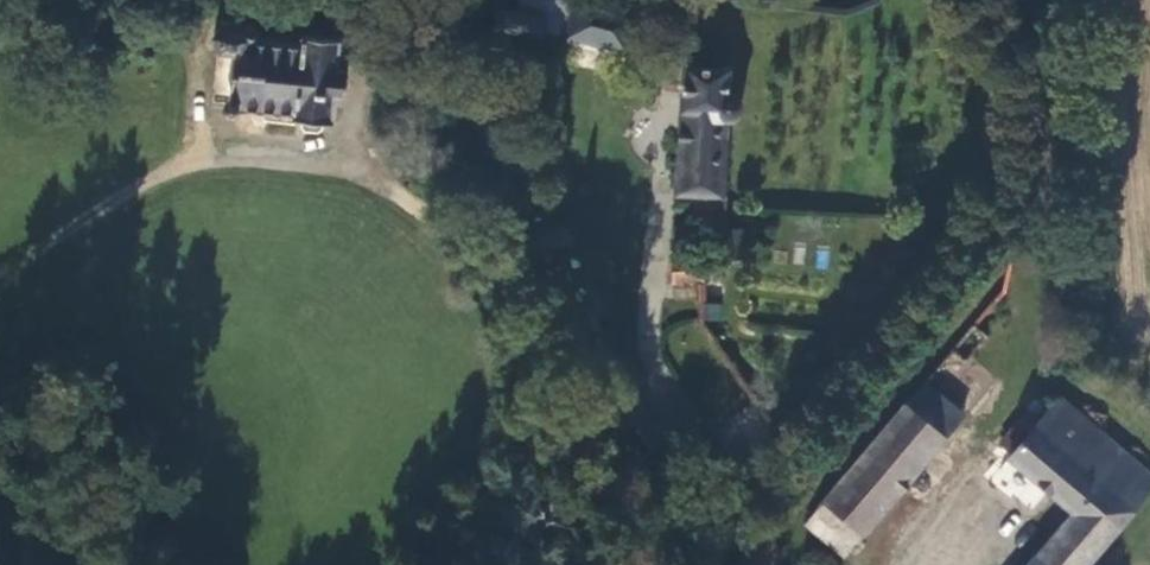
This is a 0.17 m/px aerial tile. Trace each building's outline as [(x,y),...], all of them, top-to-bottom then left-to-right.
[(538,33),(541,8),(495,0),(490,27),(509,29),(538,33)] [(332,122),(335,94),(341,95),(345,59),(338,59),(341,36),(302,32),(301,42),(256,35),(253,22),(221,18),(213,33),(219,49),(232,50),(229,97),(224,96),(219,99),(216,104),(217,110),(221,116),(227,118),(234,116),(238,110),(293,115),(293,119),(302,120),(303,127),(309,132),(316,131),(321,128),(324,121),(332,122)] [(571,18),(566,39),(622,53),(627,32),(571,18)] [(509,42),(509,29),(490,27),(487,28),(486,39),(509,42)] [(508,60),(509,42),(486,39),(485,56),(508,60)] [(676,192),(723,197),(728,120),(737,117),(743,110),(744,101),(740,93),(731,88),(734,65),(684,63),(676,192)] [(725,227),(727,257),(745,257),(743,226),(725,227)] [(673,283),(703,284),(704,256),(674,255),(673,283)] [(845,557),(965,417),(926,385),(806,523),(845,557)] [(1149,486),(1149,474),(1056,396),(1036,417),(1024,410),(997,439),(1010,450),(1007,456),(1071,511),(1024,564),(1083,564),(1149,486)]
